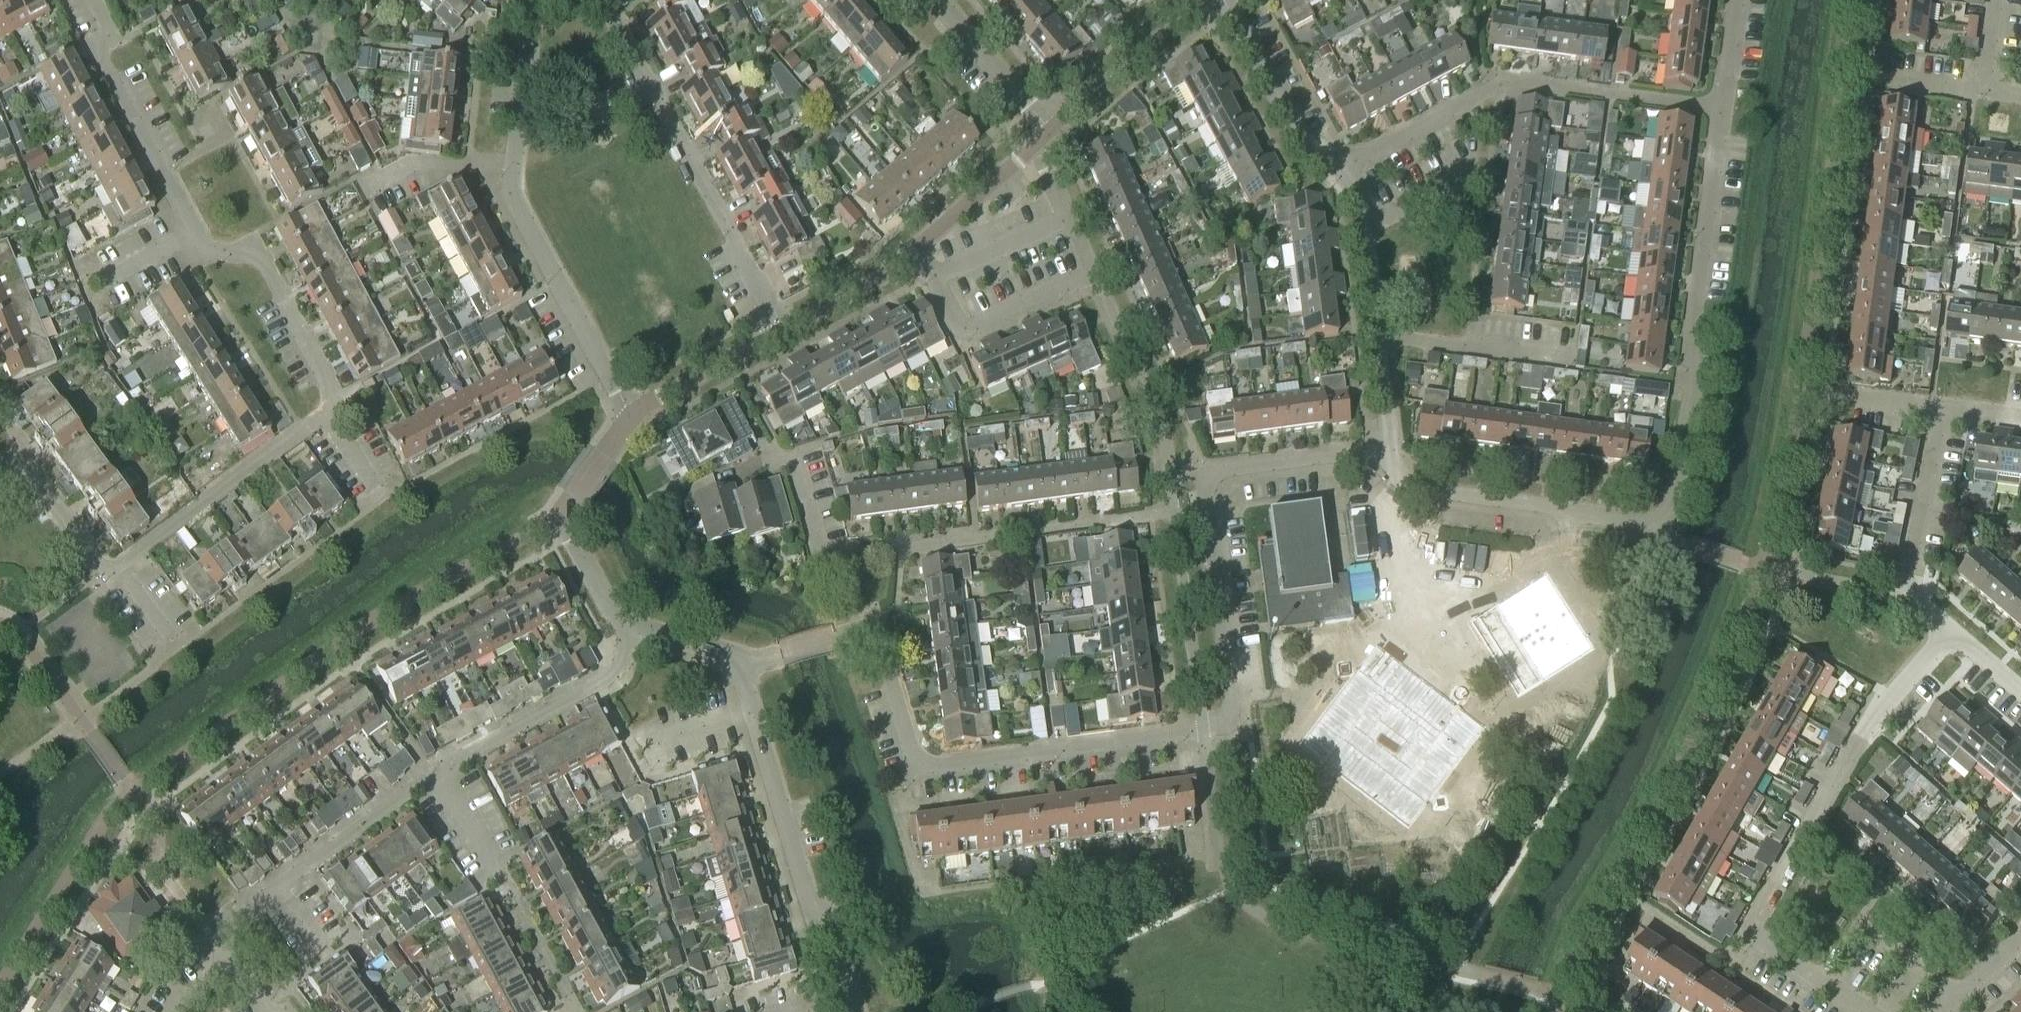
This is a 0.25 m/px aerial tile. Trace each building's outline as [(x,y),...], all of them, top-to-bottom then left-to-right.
[(17,0),(0,0),(0,13),(11,35),(31,24),(17,0)] [(31,24),(50,14),(47,8),(56,3),(54,0),(17,0),(31,24)] [(165,10),(173,6),(171,0),(159,0),(165,10)] [(243,5),(249,17),(265,8),(265,7),(269,5),(267,0),(252,0),(243,5)] [(317,9),(317,10),(327,11),(328,10),(329,0),(318,0),(317,9)] [(418,2),(435,16),(449,0),(420,0),(418,2)] [(435,16),(455,34),(463,24),(461,21),(479,0),(449,0),(435,16)] [(645,27),(652,38),(650,39),(655,49),(657,48),(703,23),(691,0),(658,0),(658,2),(651,5),(659,19),(645,27)] [(746,9),(756,4),(754,0),(741,0),(746,9)] [(810,2),(824,18),(845,0),(812,0),(810,2)] [(824,18),(838,35),(867,10),(859,0),(845,0),(824,18)] [(993,5),(995,4),(999,8),(1008,0),(988,0),(993,5)] [(999,8),(1002,13),(1001,14),(1011,26),(1040,1),(1039,0),(1008,0),(999,8)] [(1105,0),(1092,0),(1098,9),(1107,2),(1105,0)] [(1302,0),(1276,0),(1291,30),(1313,18),(1307,7),(1306,7),(1302,0)] [(1672,14),(1706,18),(1708,0),(1674,0),(1672,14)] [(1928,0),(1898,0),(1895,20),(1928,24),(1932,0),(1928,0)] [(1040,1),(1011,26),(1021,38),(1023,37),(1027,41),(1054,18),(1040,1)] [(343,3),(335,13),(334,15),(342,21),(351,10),(343,3)] [(738,6),(728,12),(736,25),(746,20),(738,6)] [(1628,8),(1619,7),(1618,18),(1626,19),(1628,8)] [(143,25),(154,18),(155,18),(150,8),(138,15),(143,25)] [(166,46),(200,28),(190,8),(158,25),(161,31),(159,32),(166,46)] [(1515,19),(1511,53),(1533,56),(1538,22),(1539,11),(1517,8),(1515,19)] [(1399,9),(1388,15),(1392,23),(1403,17),(1399,9)] [(867,10),(838,35),(852,52),(880,28),(876,23),(877,22),(867,10)] [(1361,11),(1341,22),(1346,31),(1366,21),(1361,11)] [(11,35),(0,13),(0,41),(11,35)] [(1672,14),(1669,37),(1703,42),(1706,18),(1672,14)] [(1392,23),(1388,15),(1378,21),(1382,28),(1392,23)] [(1492,16),(1487,50),(1511,53),(1515,19),(1492,16)] [(362,17),(353,27),(359,33),(369,22),(362,17)] [(1068,34),(1054,18),(1027,41),(1030,46),(1029,47),(1039,59),(1068,34)] [(1970,18),(1968,29),(1978,31),(1979,19),(1970,18)] [(1928,24),(1895,20),(1892,42),(1918,46),(1925,47),(1928,24)] [(380,22),(371,33),(382,42),(391,31),(380,22)] [(1538,22),(1533,56),(1556,59),(1560,25),(1538,22)] [(712,40),(703,23),(657,48),(669,70),(682,62),(688,74),(719,57),(718,56),(722,54),(715,39),(712,40)] [(1560,25),(1556,59),(1579,62),(1583,28),(1560,25)] [(200,28),(166,46),(174,60),(176,59),(178,64),(210,47),(221,41),(216,32),(206,38),(200,28)] [(883,32),(880,28),(852,52),(866,68),(895,43),(885,31),(883,32)] [(1583,28),(1579,62),(1602,65),(1606,31),(1583,28)] [(1978,31),(1968,29),(1967,39),(1976,41),(1978,31)] [(1348,36),(1352,44),(1355,50),(1362,46),(1359,41),(1363,38),(1359,30),(1348,36)] [(425,46),(427,35),(414,33),(413,45),(425,46)] [(1068,34),(1039,59),(1049,71),(1051,70),(1055,75),(1056,74),(1066,66),(1083,51),(1068,34)] [(274,42),(283,58),(295,51),(286,35),(274,42)] [(443,37),(427,35),(425,46),(442,48),(443,37)] [(778,35),(768,43),(778,55),(788,47),(778,35)] [(1352,44),(1348,36),(1337,42),(1341,50),(1352,44)] [(1432,47),(1448,77),(1468,66),(1453,36),(1432,47)] [(1310,42),(1315,51),(1325,45),(1320,37),(1310,42)] [(1669,37),(1666,59),(1700,64),(1703,42),(1669,37)] [(493,41),(492,41),(484,40),(479,46),(478,53),(478,54),(491,56),(493,41)] [(1619,53),(1627,54),(1627,53),(1629,42),(1620,41),(1619,53)] [(905,55),(895,43),(866,68),(880,85),(908,61),(904,56),(905,55)] [(1925,47),(1918,46),(1916,55),(1924,55),(1925,47)] [(220,66),(210,47),(178,64),(181,69),(179,70),(186,84),(220,66)] [(1326,47),(1316,52),(1320,60),(1330,55),(1326,47)] [(1448,77),(1432,47),(1412,58),(1428,88),(1448,77)] [(359,48),(357,70),(369,71),(372,50),(359,48)] [(1183,85),(1212,69),(1201,48),(1160,70),(1172,92),(1183,86),(1183,85)] [(791,71),(800,64),(791,53),(782,60),(791,71)] [(1627,54),(1619,53),(1616,76),(1631,78),(1635,54),(1627,53),(1627,54)] [(50,92),(84,74),(77,60),(75,61),(72,55),(40,72),(50,92)] [(460,61),(424,56),(412,55),(409,78),(460,84),(462,68),(459,67),(460,61)] [(688,74),(694,84),(681,92),(693,113),(727,94),(716,73),(725,68),(719,57),(688,74)] [(314,58),(301,64),(307,77),(319,71),(314,58)] [(1428,88),(1412,58),(1391,69),(1407,98),(1428,88)] [(1666,59),(1663,82),(1662,89),(1690,93),(1691,86),(1696,87),(1700,64),(1666,59)] [(13,64),(5,68),(12,80),(19,76),(13,64)] [(805,65),(793,74),(801,85),(813,76),(805,65)] [(231,86),(220,66),(186,84),(194,98),(196,97),(199,103),(231,86)] [(1066,66),(1056,74),(1064,83),(1073,75),(1066,66)] [(5,68),(0,71),(0,80),(3,85),(12,80),(5,68)] [(1219,81),(1212,69),(1183,85),(1183,86),(1193,105),(1234,83),(1229,75),(1219,81)] [(1391,69),(1371,80),(1387,109),(1407,98),(1391,69)] [(316,88),(327,82),(321,71),(310,77),(316,88)] [(84,74),(50,92),(61,111),(92,94),(90,89),(92,88),(84,74)] [(238,115),(272,97),(261,76),(229,93),(232,99),(230,101),(238,115)] [(409,78),(406,99),(455,104),(455,99),(458,99),(460,84),(409,78)] [(1351,90),(1345,79),(1324,90),(1346,131),(1367,120),(1351,90)] [(826,93),(817,80),(806,89),(816,101),(826,93)] [(1371,80),(1351,90),(1367,120),(1387,109),(1371,80)] [(1238,92),(1234,83),(1193,105),(1204,125),(1234,109),(1228,98),(1238,92)] [(352,86),(341,92),(347,102),(358,96),(352,86)] [(903,89),(895,96),(905,108),(913,101),(903,89)] [(331,114),(342,108),(332,90),(321,96),(331,114)] [(283,91),(272,97),(238,115),(245,128),(247,127),(250,133),(293,110),(283,91)] [(1145,97),(1149,104),(1157,99),(1153,92),(1145,97)] [(1147,113),(1134,97),(1131,93),(1122,100),(1134,114),(1147,113)] [(92,94),(61,111),(71,130),(105,112),(97,98),(95,99),(92,94)] [(727,94),(693,113),(704,134),(718,127),(724,137),(754,121),(748,109),(738,115),(727,94)] [(404,120),(416,122),(454,127),(456,111),(454,110),(455,104),(406,99),(404,120)] [(1548,127),(1548,129),(1560,131),(1563,106),(1517,100),(1514,123),(1548,127)] [(833,102),(824,110),(835,123),(845,115),(833,102)] [(803,117),(812,112),(807,103),(798,108),(803,117)] [(1881,127),(1914,131),(1917,108),(1884,103),(1881,127)] [(1589,104),(1588,117),(1602,119),(1604,105),(1589,104)] [(349,111),(357,126),(369,119),(361,105),(349,111)] [(342,108),(331,114),(339,128),(350,122),(342,108)] [(862,108),(853,116),(861,126),(870,118),(862,108)] [(1234,109),(1204,125),(1215,145),(1256,124),(1251,115),(1240,121),(1234,109)] [(293,110),(250,133),(252,138),(250,139),(258,153),(292,135),(287,125),(298,119),(293,110)] [(105,112),(71,130),(81,149),(113,132),(110,127),(112,126),(105,112)] [(954,112),(937,127),(962,156),(974,146),(972,144),(977,140),(954,112)] [(1617,114),(1609,113),(1607,125),(1615,126),(1617,114)] [(1174,125),(1170,118),(1159,123),(1163,131),(1174,125)] [(724,137),(730,149),(716,156),(727,177),(762,158),(755,146),(769,139),(758,119),(754,121),(724,137)] [(1655,141),(1689,145),(1692,124),(1658,119),(1655,141)] [(12,134),(22,130),(18,121),(8,125),(12,134)] [(376,121),(370,124),(359,130),(374,155),(386,149),(376,131),(380,129),(376,121)] [(416,122),(413,144),(406,143),(405,151),(434,155),(435,147),(449,148),(450,141),(453,142),(454,127),(416,122)] [(1514,123),(1511,145),(1556,151),(1558,140),(1546,139),(1547,129),(1548,129),(1548,127),(1514,123)] [(1256,124),(1215,145),(1226,166),(1256,150),(1249,138),(1260,132),(1256,124)] [(0,127),(0,144),(10,140),(4,125),(0,127)] [(1955,137),(1963,138),(1965,126),(1957,125),(1955,137)] [(341,132),(350,150),(361,143),(352,126),(341,132)] [(962,156),(937,127),(920,141),(944,168),(948,165),(950,166),(962,156)] [(1914,131),(1881,127),(1878,150),(1921,156),(1922,156),(1925,133),(1914,131)] [(844,133),(839,128),(831,135),(838,145),(844,140),(844,133)] [(302,129),(292,135),(258,153),(265,166),(267,165),(270,171),(312,149),(302,129)] [(30,150),(22,130),(12,134),(20,154),(30,150)] [(116,137),(113,132),(81,149),(91,168),(125,150),(118,136),(116,137)] [(1135,155),(1125,133),(1082,152),(1092,174),(1123,160),(1135,155)] [(1588,155),(1598,157),(1600,134),(1587,133),(1586,143),(1589,143),(1588,155)] [(1963,138),(1955,137),(1953,149),(1962,150),(1963,138)] [(1689,145),(1655,141),(1643,139),(1640,162),(1652,164),(1686,168),(1689,145)] [(944,168),(920,141),(904,155),(929,184),(941,174),(939,172),(944,168)] [(1168,153),(1162,142),(1155,146),(1161,157),(1168,153)] [(1971,154),(1966,188),(1965,195),(1989,199),(1996,145),(1986,144),(1985,156),(1971,154)] [(1556,151),(1511,145),(1508,168),(1553,174),(1556,151)] [(2005,147),(1996,145),(1989,199),(2011,202),(2017,160),(2004,159),(2005,147)] [(362,146),(349,153),(359,172),(372,165),(362,146)] [(1604,146),(1602,157),(1611,158),(1613,147),(1604,146)] [(3,151),(7,160),(16,157),(12,147),(3,151)] [(1181,147),(1175,150),(1182,163),(1188,160),(1181,147)] [(312,149),(270,171),(273,176),(271,177),(278,191),(312,173),(323,167),(312,149)] [(22,159),(30,174),(48,165),(40,150),(22,159)] [(133,164),(125,150),(91,168),(101,187),(133,170),(131,165),(133,164)] [(1262,161),(1256,150),(1226,166),(1237,185),(1277,164),(1273,155),(1262,161)] [(1878,150),(1874,173),(1918,178),(1921,156),(1878,150)] [(762,158),(728,177),(739,198),(753,191),(759,202),(790,185),(772,153),(762,158)] [(904,155),(887,169),(911,197),(915,193),(917,194),(929,184),(904,155)] [(1598,157),(1588,155),(1587,166),(1584,166),(1583,177),(1594,179),(1595,168),(1596,169),(1598,157)] [(1602,157),(1600,169),(1609,171),(1611,158),(1602,157)] [(1949,182),(1958,183),(1960,161),(1942,159),(1941,165),(1944,165),(1942,181),(1949,182)] [(1123,160),(1092,174),(1101,195),(1132,181),(1123,160)] [(2017,160),(2011,202),(2020,203),(2020,161),(2017,160)] [(1640,162),(1637,185),(1649,187),(1683,191),(1686,168),(1652,164),(1640,162)] [(1282,172),(1277,164),(1237,185),(1248,206),(1278,190),(1271,178),(1282,172)] [(1508,168),(1505,190),(1550,196),(1553,174),(1508,168)] [(887,169),(871,183),(896,212),(908,202),(906,200),(911,197),(887,169)] [(133,170),(101,187),(111,206),(112,206),(146,188),(138,174),(136,175),(133,170)] [(1178,172),(1170,176),(1176,187),(1183,183),(1178,172)] [(323,192),(312,173),(278,191),(286,205),(288,203),(291,210),(323,192)] [(1918,178),(1874,173),(1872,194),(1905,199),(1906,189),(1918,190),(1920,179),(1918,178)] [(432,207),(438,219),(472,201),(465,187),(463,188),(460,182),(453,186),(450,180),(416,198),(423,211),(432,207)] [(1132,181),(1101,195),(1110,216),(1141,202),(1132,181)] [(1958,183),(1949,182),(1948,194),(1956,195),(1958,183)] [(896,212),(871,183),(854,198),(877,225),(883,221),(884,223),(896,212)] [(1183,183),(1176,187),(1182,198),(1189,193),(1183,183)] [(765,212),(751,220),(763,242),(797,223),(807,217),(790,185),(759,202),(765,212)] [(28,186),(19,190),(26,207),(35,203),(28,186)] [(1649,187),(1646,209),(1680,213),(1683,191),(1649,187)] [(112,206),(102,211),(116,238),(155,217),(151,211),(154,209),(151,203),(153,202),(146,188),(112,206)] [(1550,196),(1505,190),(1502,214),(1535,218),(1537,208),(1548,209),(1550,196)] [(1599,192),(1598,192),(1590,191),(1588,201),(1597,203),(1599,192)] [(1607,193),(1599,192),(1597,203),(1605,204),(1607,193)] [(50,193),(40,198),(44,207),(55,202),(50,193)] [(1905,199),(1872,194),(1869,217),(1902,221),(1905,199)] [(1289,224),(1322,220),(1319,196),(1273,203),(1276,226),(1289,224)] [(847,199),(836,207),(849,223),(860,214),(847,199)] [(472,201),(438,219),(449,238),(481,221),(478,216),(480,214),(472,201)] [(1570,218),(1570,223),(1575,224),(1587,226),(1588,222),(1594,223),(1595,216),(1597,203),(1588,201),(1586,220),(1570,218)] [(1141,202),(1110,216),(1120,237),(1150,223),(1141,202)] [(1605,204),(1597,203),(1595,216),(1604,217),(1605,204)] [(286,247),(327,224),(317,204),(275,227),(286,247)] [(36,207),(22,213),(28,226),(42,220),(36,207)] [(1680,213),(1646,209),(1635,208),(1632,231),(1635,231),(1676,237),(1680,213)] [(405,237),(407,236),(394,211),(379,219),(392,244),(405,237)] [(66,213),(55,218),(62,231),(73,225),(66,213)] [(1205,223),(1199,213),(1192,217),(1198,227),(1205,223)] [(1535,218),(1502,214),(1499,237),(1532,241),(1535,218)] [(1249,215),(1238,216),(1239,230),(1250,229),(1249,215)] [(1945,215),(1943,227),(1952,228),(1954,216),(1945,215)] [(1869,217),(1865,240),(1899,245),(1902,221),(1869,217)] [(1324,233),(1322,220),(1289,224),(1292,247),(1337,241),(1336,232),(1324,233)] [(483,226),(481,221),(449,238),(459,257),(493,239),(485,225),(483,226)] [(809,244),(797,223),(763,242),(775,263),(795,253),(802,265),(826,252),(818,239),(809,244)] [(1150,223),(1120,237),(1129,257),(1160,244),(1150,223)] [(1211,234),(1205,223),(1198,227),(1203,238),(1211,234)] [(327,224),(286,247),(296,266),(338,243),(327,224)] [(1576,247),(1584,248),(1587,226),(1575,224),(1573,236),(1577,236),(1576,247)] [(62,233),(70,254),(86,245),(76,225),(62,233)] [(1952,228),(1943,227),(1941,239),(1950,240),(1952,228)] [(1676,237),(1635,231),(1632,254),(1640,256),(1673,260),(1676,237)] [(1499,237),(1496,258),(1529,263),(1529,265),(1537,266),(1540,243),(1532,242),(1532,241),(1499,237)] [(405,238),(392,244),(399,258),(407,254),(407,255),(408,256),(413,253),(413,252),(411,248),(405,238)] [(1591,249),(1599,250),(1601,239),(1592,238),(1591,249)] [(500,253),(493,239),(459,257),(469,276),(501,259),(498,254),(500,253)] [(1865,240),(1862,263),(1896,267),(1899,245),(1865,240)] [(1233,241),(1224,242),(1226,254),(1234,253),(1233,241)] [(1337,241),(1292,247),(1280,248),(1283,270),(1295,268),(1328,264),(1326,252),(1338,251),(1337,241)] [(0,245),(0,269),(16,262),(7,242),(0,245)] [(348,262),(338,243),(296,266),(306,285),(348,262)] [(1169,265),(1160,244),(1129,257),(1138,278),(1169,265)] [(1248,244),(1239,245),(1240,253),(1249,252),(1248,244)] [(1981,255),(1983,246),(1971,244),(1969,254),(1972,254),(1981,255)] [(1995,247),(1983,246),(1981,255),(1994,257),(1995,247)] [(1584,248),(1576,247),(1574,259),(1583,260),(1584,248)] [(1599,250),(1591,249),(1589,262),(1597,263),(1599,250)] [(385,253),(374,259),(380,269),(390,263),(385,253)] [(1234,253),(1226,254),(1227,266),(1236,265),(1234,253)] [(1981,255),(1972,254),(1971,262),(1980,263),(1981,255)] [(1981,255),(1980,263),(1994,265),(1995,257),(1994,257),(1981,255)] [(1640,256),(1637,277),(1670,282),(1673,260),(1640,256)] [(18,261),(25,278),(33,275),(25,258),(18,261)] [(1496,258),(1493,282),(1526,287),(1526,286),(1536,287),(1537,278),(1528,276),(1529,265),(1529,263),(1496,258)] [(504,264),(501,259),(469,276),(479,295),(513,277),(506,263),(504,264)] [(16,262),(0,269),(0,292),(24,283),(16,262)] [(358,282),(348,262),(306,285),(316,304),(358,282)] [(1943,274),(1952,275),(1953,263),(1944,262),(1943,274)] [(422,276),(415,263),(404,269),(411,282),(422,276)] [(1896,267),(1862,263),(1859,285),(1893,290),(1896,267)] [(1244,275),(1254,274),(1253,264),(1243,265),(1244,275)] [(1328,264),(1295,268),(1298,292),(1343,286),(1342,277),(1330,278),(1328,264)] [(26,277),(29,290),(72,278),(69,265),(26,277)] [(1178,286),(1169,265),(1138,278),(1147,299),(1178,286)] [(1567,269),(1566,281),(1572,281),(1580,282),(1581,271),(1567,269)] [(1952,275),(1943,274),(1941,286),(1950,287),(1952,275)] [(1256,275),(1244,276),(1247,298),(1258,297),(1256,275)] [(480,295),(470,300),(481,320),(490,315),(522,298),(519,292),(521,291),(513,277),(480,295)] [(1670,282),(1637,277),(1634,301),(1667,305),(1670,282)] [(1570,292),(1578,294),(1580,282),(1572,281),(1570,292)] [(358,282),(316,304),(327,323),(368,301),(358,282)] [(414,287),(422,301),(432,296),(425,282),(414,287)] [(1526,287),(1493,282),(1490,306),(1523,310),(1526,287)] [(24,283),(0,292),(0,315),(32,303),(24,283)] [(1585,294),(1593,295),(1594,284),(1586,283),(1585,294)] [(160,322),(192,301),(184,288),(182,289),(178,284),(148,303),(160,322)] [(1859,285),(1856,308),(1890,312),(1893,290),(1859,285)] [(1178,286),(1147,299),(1157,320),(1187,307),(1178,286)] [(1298,292),(1286,294),(1289,316),(1301,315),(1334,311),(1333,297),(1344,296),(1343,286),(1298,292)] [(1239,288),(1231,289),(1232,301),(1240,300),(1239,288)] [(1578,294),(1570,292),(1568,305),(1577,306),(1578,294)] [(1951,304),(1946,337),(1970,340),(1974,307),(1976,294),(1955,292),(1953,304),(1951,304)] [(1593,295),(1585,294),(1583,307),(1591,308),(1593,295)] [(445,313),(436,297),(424,304),(433,320),(445,313)] [(1240,300),(1232,301),(1234,314),(1242,312),(1240,300)] [(192,301),(160,322),(171,340),(202,321),(199,316),(201,315),(192,301)] [(368,301),(327,323),(337,342),(379,320),(368,301)] [(917,343),(923,354),(945,342),(923,301),(903,312),(919,341),(917,343)] [(1667,305),(1634,301),(1631,324),(1664,329),(1667,305)] [(32,303),(0,315),(0,339),(40,323),(32,303)] [(523,322),(534,317),(528,304),(517,309),(523,322)] [(1931,318),(1940,319),(1941,307),(1933,306),(1931,318)] [(1197,328),(1187,307),(1157,320),(1166,341),(1197,328)] [(1997,310),(1974,307),(1970,340),(1992,343),(1997,310)] [(80,327),(90,323),(85,308),(73,312),(80,327)] [(919,341),(903,312),(890,319),(884,308),(876,312),(898,353),(904,364),(923,354),(917,343),(919,341)] [(1260,308),(1249,310),(1250,321),(1252,321),(1261,320),(1260,308)] [(1890,312),(1856,308),(1853,330),(1887,334),(1890,312)] [(2019,313),(1997,310),(1992,343),(2015,346),(2019,313)] [(1334,311),(1301,315),(1304,338),(1337,334),(1334,311)] [(729,312),(723,314),(728,323),(733,320),(729,312)] [(904,364),(898,353),(876,312),(868,317),(873,328),(863,333),(878,363),(878,364),(883,374),(884,375),(904,364)] [(447,339),(457,334),(446,314),(433,321),(443,341),(447,339)] [(1077,314),(1056,323),(1070,354),(1068,355),(1073,367),(1074,366),(1078,377),(1101,368),(1077,314)] [(1070,354),(1056,323),(1043,329),(1038,318),(1030,321),(1048,363),(1049,363),(1053,375),(1073,367),(1068,355),(1070,354)] [(1940,319),(1931,318),(1930,329),(1938,330),(1940,319)] [(389,339),(379,320),(337,342),(347,361),(389,339)] [(1253,344),(1261,343),(1258,320),(1252,321),(1250,321),(1253,344)] [(205,326),(202,321),(171,340),(183,358),(215,338),(207,325),(205,326)] [(1026,336),(1013,342),(1027,373),(1048,363),(1030,321),(1021,325),(1026,336)] [(115,347),(125,340),(114,322),(104,328),(115,347)] [(502,322),(489,328),(500,352),(514,346),(502,322)] [(40,323),(0,339),(0,350),(4,360),(48,343),(40,323)] [(1664,329),(1631,324),(1628,348),(1661,352),(1664,329)] [(462,344),(480,335),(475,325),(457,334),(461,343),(462,344)] [(1206,349),(1197,328),(1166,341),(1176,363),(1206,349)] [(1578,342),(1587,343),(1588,329),(1580,328),(1578,342)] [(844,330),(837,334),(864,384),(883,374),(878,364),(878,363),(863,333),(850,340),(844,330)] [(1853,330),(1850,353),(1884,357),(1887,334),(1853,330)] [(457,334),(447,339),(452,348),(461,343),(457,334)] [(833,349),(822,355),(838,385),(837,385),(843,396),(864,384),(837,334),(827,339),(833,349)] [(996,336),(989,340),(1007,381),(1027,373),(1013,342),(1001,347),(996,336)] [(224,351),(215,338),(183,358),(194,377),(225,358),(222,353),(224,351)] [(389,339),(347,361),(358,381),(400,359),(389,339)] [(1007,381),(989,340),(979,344),(984,355),(971,361),(984,391),(1007,381)] [(1577,352),(1578,352),(1575,368),(1583,369),(1587,343),(1578,342),(1577,352)] [(56,364),(48,343),(4,360),(12,381),(56,364)] [(438,344),(429,349),(434,359),(443,355),(438,344)] [(1292,345),(1293,354),(1305,352),(1304,344),(1292,345)] [(1293,354),(1292,345),(1280,347),(1282,356),(1293,354)] [(1661,352),(1628,348),(1625,370),(1658,375),(1661,352)] [(540,350),(520,361),(530,380),(539,395),(552,388),(551,386),(557,382),(557,381),(564,377),(555,361),(548,365),(540,350)] [(1260,350),(1247,352),(1249,360),(1261,358),(1260,350)] [(838,385),(822,355),(810,362),(804,351),(797,355),(818,395),(837,385),(838,385)] [(1927,351),(1925,363),(1933,364),(1935,352),(1927,351)] [(108,368),(117,362),(110,352),(102,358),(108,368)] [(1247,352),(1235,353),(1238,371),(1250,370),(1249,360),(1247,352)] [(1884,357),(1850,353),(1847,377),(1890,382),(1893,360),(1884,358),(1884,357)] [(1438,368),(1439,356),(1428,354),(1426,366),(1438,368)] [(423,363),(418,355),(410,359),(410,362),(412,366),(415,368),(423,363)] [(793,371),(782,377),(798,407),(798,406),(804,416),(824,405),(818,395),(797,355),(787,360),(793,371)] [(1283,357),(1284,369),(1294,367),(1293,355),(1283,357)] [(228,363),(225,358),(194,377),(205,395),(238,375),(230,361),(228,363)] [(1473,369),(1474,361),(1463,359),(1461,367),(1473,369)] [(520,361),(501,371),(518,403),(524,400),(525,403),(539,395),(520,361)] [(1474,361),(1473,369),(1485,370),(1486,362),(1474,361)] [(1933,364),(1925,363),(1923,375),(1931,376),(1933,364)] [(1518,375),(1520,367),(1508,365),(1506,373),(1518,375)] [(1421,368),(1407,366),(1405,378),(1419,381),(1421,368)] [(381,375),(387,386),(402,378),(396,367),(381,375)] [(1520,367),(1518,375),(1541,378),(1542,370),(1531,368),(1520,367)] [(1542,370),(1541,378),(1541,382),(1552,384),(1553,380),(1564,381),(1565,373),(1542,370)] [(501,371),(482,382),(501,416),(514,408),(513,406),(518,403),(501,371)] [(1577,374),(1565,373),(1564,381),(1576,383),(1577,374)] [(133,390),(142,384),(136,374),(127,380),(133,390)] [(238,375),(205,395),(217,413),(248,394),(244,389),(246,388),(238,375)] [(380,376),(372,380),(375,385),(383,381),(380,376)] [(961,391),(953,376),(941,382),(949,397),(961,391)] [(798,407),(782,377),(761,389),(774,413),(781,427),(783,430),(805,418),(798,406),(798,407)] [(1322,393),(1326,426),(1349,423),(1343,377),(1319,380),(1320,393),(1322,393)] [(1609,387),(1611,379),(1599,377),(1597,385),(1609,387)] [(1611,379),(1609,387),(1621,389),(1622,380),(1611,379)] [(372,380),(361,385),(367,396),(378,390),(372,380)] [(482,382),(463,392),(480,424),(486,421),(487,423),(501,416),(482,382)] [(1667,401),(1668,387),(1634,382),(1633,397),(1667,401)] [(68,475),(97,454),(46,383),(27,397),(23,392),(13,399),(31,424),(36,419),(45,431),(39,435),(68,475)] [(1445,407),(1446,407),(1448,394),(1423,391),(1417,437),(1440,441),(1445,407)] [(480,424),(463,392),(444,402),(462,436),(476,429),(475,427),(480,424)] [(1231,405),(1232,405),(1231,392),(1206,395),(1212,441),(1236,438),(1231,405)] [(1322,393),(1320,393),(1299,396),(1303,429),(1326,426),(1322,393)] [(251,399),(248,394),(217,413),(228,432),(261,411),(253,398),(251,399)] [(692,428),(671,439),(688,472),(720,455),(726,467),(751,454),(745,442),(752,438),(754,443),(755,443),(734,403),(733,400),(738,398),(738,396),(731,400),(689,422),(692,428)] [(1095,396),(1088,397),(1090,409),(1097,408),(1095,396)] [(1299,396),(1276,399),(1281,432),(1303,429),(1299,396)] [(1074,399),(1066,400),(1067,410),(1075,410),(1074,399)] [(1281,432),(1276,399),(1254,402),(1258,435),(1281,432)] [(462,436),(444,402),(425,412),(442,444),(447,441),(449,443),(462,436)] [(1051,403),(1052,413),(1062,412),(1061,402),(1051,403)] [(1254,402),(1232,405),(1231,405),(1236,438),(1258,435),(1254,402)] [(1114,406),(1103,407),(1104,418),(1110,418),(1114,413),(1114,406)] [(1445,407),(1440,441),(1463,444),(1468,410),(1446,407),(1445,407)] [(1536,419),(1531,453),(1554,456),(1558,422),(1560,410),(1537,407),(1536,419)] [(877,425),(901,422),(899,408),(877,420),(877,425)] [(1468,410),(1463,444),(1486,447),(1490,413),(1468,410)] [(261,411),(228,432),(240,451),(271,432),(267,426),(269,425),(261,411)] [(425,412),(406,422),(424,456),(438,449),(437,447),(442,444),(425,412)] [(912,412),(902,413),(903,422),(914,420),(912,412)] [(1199,412),(1184,414),(1189,424),(1200,422),(1199,412)] [(774,413),(765,417),(773,432),(781,427),(774,413)] [(866,427),(877,425),(877,420),(876,413),(864,415),(866,427)] [(1093,413),(1081,415),(1082,424),(1094,422),(1093,413)] [(1513,416),(1490,413),(1486,447),(1509,450),(1513,416)] [(1081,415),(1069,417),(1071,426),(1082,424),(1081,415)] [(1536,419),(1513,416),(1509,450),(1531,453),(1536,419)] [(1626,431),(1622,465),(1645,468),(1652,422),(1627,418),(1625,431),(1626,431)] [(841,424),(844,433),(857,429),(854,420),(841,424)] [(1036,422),(1037,431),(1050,429),(1048,420),(1036,422)] [(424,456),(406,422),(386,433),(403,465),(409,462),(410,464),(424,456)] [(930,424),(931,433),(944,431),(942,422),(930,424)] [(1037,431),(1036,422),(1024,424),(1025,432),(1037,431)] [(1558,422),(1554,456),(1577,459),(1581,425),(1558,422)] [(930,424),(918,426),(920,434),(931,433),(930,424)] [(833,425),(825,431),(828,438),(838,435),(833,425)] [(1581,425),(1577,459),(1599,462),(1604,428),(1581,425)] [(991,428),(992,437),(1004,435),(1003,426),(991,428)] [(992,437),(991,428),(979,430),(980,439),(992,437)] [(1604,428),(1599,462),(1622,465),(1626,431),(1625,431),(1604,428)] [(898,429),(885,430),(886,439),(899,438),(898,429)] [(1979,440),(1975,473),(1974,481),(1997,484),(2004,431),(1995,429),(1993,441),(1979,440)] [(886,439),(885,430),(873,432),(874,441),(886,439)] [(1837,432),(1832,455),(1865,462),(1868,450),(1880,452),(1884,435),(1864,431),(1863,438),(1837,432)] [(2004,431),(1997,484),(2020,487),(2020,482),(2020,445),(2012,444),(2014,432),(2004,431)] [(923,437),(921,440),(922,444),(925,447),(929,446),(932,443),(931,438),(928,436),(923,437)] [(977,439),(966,441),(968,451),(979,450),(977,439)] [(831,443),(825,445),(820,446),(822,455),(834,451),(831,443)] [(1110,461),(1114,494),(1138,491),(1132,445),(1107,448),(1109,461),(1110,461)] [(97,454),(68,475),(97,516),(103,512),(111,523),(105,527),(123,551),(133,544),(129,539),(149,525),(97,454)] [(1832,455),(1828,477),(1860,484),(1860,485),(1872,488),(1874,476),(1863,473),(1865,462),(1832,455)] [(1907,460),(1905,470),(1914,472),(1916,462),(1907,460)] [(1109,461),(1087,464),(1092,497),(1114,494),(1110,461),(1109,461)] [(1087,464),(1065,467),(1069,500),(1092,497),(1087,464)] [(1065,467),(1042,470),(1047,503),(1069,500),(1065,467)] [(1047,503),(1042,470),(1019,473),(1024,506),(1047,503)] [(1914,472),(1905,470),(1902,481),(1912,483),(1914,472)] [(961,473),(937,476),(942,509),(965,506),(961,473)] [(1019,473),(997,476),(1001,509),(1024,506),(1019,473)] [(717,492),(712,476),(693,485),(683,506),(686,514),(701,510),(711,543),(743,534),(744,534),(733,497),(733,496),(731,488),(717,492)] [(942,509),(937,476),(915,479),(919,512),(942,509)] [(1001,509),(997,476),(973,479),(978,512),(1001,509)] [(1828,477),(1823,500),(1856,507),(1860,485),(1860,484),(1828,477)] [(273,559),(314,529),(309,523),(320,515),(324,521),(349,503),(341,493),(336,497),(322,478),(251,530),(273,559)] [(754,490),(733,496),(733,497),(744,534),(743,534),(746,542),(780,533),(778,528),(792,524),(779,478),(752,486),(754,490)] [(919,512),(915,479),(892,482),(896,515),(919,512)] [(896,515),(892,482),(869,485),(874,518),(896,515)] [(874,518),(869,485),(846,488),(848,504),(850,521),(874,518)] [(834,490),(838,505),(848,504),(846,488),(834,490)] [(1823,500),(1818,522),(1851,529),(1851,528),(1856,507),(1823,500)] [(1898,505),(1895,516),(1905,518),(1907,507),(1898,505)] [(1273,541),(1260,543),(1272,632),(1353,622),(1347,576),(1329,578),(1319,506),(1269,513),(1273,541)] [(1905,518),(1895,516),(1893,526),(1903,528),(1905,518)] [(1851,529),(1818,522),(1813,546),(1859,555),(1864,531),(1851,528),(1851,529)] [(2019,534),(2020,525),(2008,524),(2007,532),(2019,534)] [(251,530),(181,581),(195,600),(190,604),(198,614),(222,596),(218,591),(229,583),(233,588),(244,580),(255,572),(273,559),(251,530)] [(181,532),(175,536),(187,552),(193,547),(181,532)] [(1101,562),(1134,558),(1131,535),(1085,541),(1088,566),(1101,564),(1101,562)] [(1032,568),(1045,567),(1042,538),(1029,540),(1032,568)] [(1894,570),(1898,550),(1879,546),(1875,566),(1894,570)] [(1977,591),(1999,566),(1981,550),(1959,576),(1977,591)] [(958,582),(958,583),(971,581),(968,556),(922,563),(925,586),(958,582)] [(1088,566),(1091,587),(1104,585),(1137,580),(1134,558),(1101,562),(1101,564),(1088,566)] [(1546,563),(1457,616),(1512,708),(1601,655),(1546,563)] [(1999,566),(1977,591),(1994,606),(2016,581),(1999,566)] [(543,575),(529,583),(549,622),(570,611),(552,578),(546,581),(543,575)] [(1994,606),(2011,621),(2020,610),(2020,575),(2016,581),(1994,606)] [(1140,604),(1137,580),(1104,585),(1107,608),(1140,604)] [(1041,581),(1033,583),(1034,594),(1043,593),(1041,581)] [(958,582),(925,586),(928,608),(961,604),(958,583),(958,582)] [(549,622),(529,583),(514,591),(517,596),(513,599),(531,632),(549,622)] [(1020,596),(1028,595),(1027,583),(1019,584),(1020,596)] [(1043,593),(1034,594),(1036,606),(1044,605),(1043,593)] [(1030,607),(1028,595),(1020,596),(1022,608),(1030,607)] [(505,596),(491,604),(512,642),(531,632),(513,599),(508,601),(505,596)] [(961,604),(928,608),(931,632),(976,625),(973,603),(961,604)] [(512,642),(491,604),(476,612),(479,617),(474,619),(492,653),(512,642)] [(1140,604),(1107,608),(1110,631),(1143,626),(1140,604)] [(2011,621),(2020,630),(2020,610),(2011,621)] [(467,616),(453,624),(474,663),(492,653),(474,619),(470,622),(467,616)] [(1024,630),(1026,642),(1034,641),(1031,618),(1016,620),(1017,626),(1024,630)] [(441,637),(437,640),(455,673),(474,663),(453,624),(438,632),(441,637)] [(976,625),(931,632),(934,654),(980,648),(977,625),(976,625)] [(1102,655),(1113,654),(1146,649),(1143,626),(1110,631),(1099,632),(1102,655)] [(1040,640),(1049,639),(1047,627),(1039,628),(1040,640)] [(1375,628),(1297,732),(1406,818),(1485,714),(1375,628)] [(455,673),(437,640),(432,642),(429,637),(414,645),(435,684),(455,673)] [(1050,650),(1049,639),(1040,640),(1042,652),(1050,650)] [(1036,652),(1034,641),(1026,642),(1028,653),(1036,652)] [(403,658),(398,660),(416,694),(435,684),(414,645),(400,653),(403,658)] [(597,664),(589,647),(570,657),(572,661),(580,675),(587,671),(587,670),(597,664)] [(980,648),(934,654),(937,677),(983,671),(980,648)] [(1149,671),(1146,649),(1113,654),(1116,676),(1149,671)] [(1793,657),(1781,678),(1810,695),(1810,694),(1819,699),(1834,671),(1802,653),(1798,660),(1793,657)] [(416,694),(398,660),(394,663),(391,658),(375,666),(396,705),(416,694)] [(580,675),(572,661),(565,665),(572,679),(580,675)] [(542,679),(535,683),(542,696),(549,692),(548,691),(559,685),(548,663),(539,673),(542,679)] [(983,671),(937,677),(940,699),(986,693),(983,671)] [(1152,694),(1149,671),(1116,676),(1119,697),(1119,698),(1152,694)] [(1046,685),(1055,684),(1053,672),(1045,673),(1046,685)] [(1032,687),(1040,686),(1039,674),(1030,675),(1032,687)] [(1810,695),(1781,678),(1770,697),(1799,714),(1810,695)] [(535,683),(528,687),(523,679),(510,686),(521,706),(534,699),(535,700),(542,696),(535,683)] [(1056,696),(1055,684),(1046,685),(1048,697),(1056,696)] [(379,704),(373,708),(357,687),(352,690),(348,686),(336,695),(362,730),(368,738),(391,721),(379,704)] [(497,693),(502,701),(496,704),(504,717),(511,713),(510,711),(521,706),(510,686),(497,693)] [(1040,686),(1032,687),(1033,699),(1042,698),(1040,686)] [(989,716),(986,693),(940,699),(943,722),(989,716)] [(1119,698),(1119,697),(1106,698),(1109,723),(1155,717),(1152,694),(1119,698)] [(325,710),(322,712),(344,743),(362,730),(336,695),(322,705),(325,710)] [(1935,746),(1966,711),(1947,695),(1916,730),(1935,746)] [(1770,697),(1758,717),(1796,739),(1808,719),(1799,714),(1770,697)] [(459,710),(464,718),(475,712),(470,704),(459,710)] [(504,717),(496,704),(489,708),(496,721),(504,717)] [(1845,715),(1853,719),(1859,709),(1851,705),(1845,715)] [(592,736),(612,725),(602,706),(582,716),(592,736)] [(1053,730),(1065,729),(1062,708),(1050,709),(1053,730)] [(1975,719),(1966,711),(1935,746),(1952,760),(1953,761),(1991,717),(1983,710),(1975,719)] [(313,711),(301,720),(326,756),(344,743),(322,712),(317,716),(313,711)] [(1853,719),(1845,715),(1840,723),(1848,728),(1853,719)] [(602,755),(592,736),(582,716),(567,724),(570,730),(565,732),(583,765),(602,755)] [(989,716),(943,722),(946,745),(992,739),(989,716)] [(1758,717),(1747,737),(1776,754),(1785,759),(1796,739),(1758,717)] [(1991,717),(1953,761),(1969,775),(1977,766),(1978,766),(2000,741),(1989,731),(1997,722),(1991,717)] [(456,722),(465,738),(473,734),(464,718),(456,722)] [(326,756),(301,720),(287,730),(290,735),(287,738),(309,769),(326,756)] [(1078,721),(1066,723),(1068,736),(1080,735),(1078,721)] [(465,738),(456,722),(449,726),(458,742),(465,738)] [(622,745),(612,725),(592,736),(602,755),(622,745)] [(558,729),(543,737),(564,776),(583,765),(565,732),(561,734),(558,729)] [(1046,733),(1033,734),(1034,742),(1047,741),(1046,733)] [(278,736),(265,746),(291,782),(309,769),(287,738),(282,741),(278,736)] [(435,754),(425,736),(417,740),(426,758),(435,754)] [(564,776),(543,737),(529,744),(532,750),(527,752),(545,786),(564,776)] [(1747,737),(1735,757),(1765,774),(1776,754),(1747,737)] [(1978,766),(1995,781),(2020,752),(2020,743),(2017,740),(2009,749),(2000,741),(1978,766)] [(1822,754),(1831,758),(1836,749),(1828,744),(1822,754)] [(255,761),(251,764),(274,794),(291,782),(265,746),(252,756),(255,761)] [(1909,757),(1917,765),(1926,755),(1918,747),(1909,757)] [(545,786),(527,752),(523,755),(520,749),(505,757),(526,796),(545,786)] [(1995,781),(2012,796),(2020,786),(2020,752),(1995,781)] [(1831,758),(1822,754),(1817,763),(1826,768),(1831,758)] [(526,796),(505,757),(491,765),(493,770),(488,773),(506,806),(526,796)] [(1735,757),(1724,777),(1753,793),(1765,774),(1735,757)] [(1893,770),(1905,779),(1913,769),(1901,758),(1898,761),(1899,763),(1893,770)] [(389,768),(397,779),(404,775),(403,773),(404,772),(395,760),(387,766),(389,768)] [(719,788),(740,782),(734,760),(713,767),(719,788)] [(274,794),(251,764),(247,767),(244,762),(231,771),(257,807),(274,794)] [(719,788),(713,767),(692,773),(698,794),(719,788)] [(397,779),(389,768),(382,773),(391,785),(397,780),(397,779)] [(257,807),(231,771),(217,781),(220,786),(216,789),(239,820),(257,807)] [(1724,777),(1713,796),(1742,813),(1754,820),(1765,800),(1753,793),(1724,777)] [(1924,792),(1930,785),(1921,777),(1915,784),(1924,792)] [(740,782),(719,788),(698,794),(704,815),(741,804),(739,800),(745,798),(740,782)] [(1194,782),(1098,794),(1104,838),(1194,826),(1191,809),(1197,808),(1194,782)] [(1880,807),(1881,808),(1890,798),(1871,782),(1840,817),(1858,833),(1880,807)] [(1800,793),(1808,798),(1814,789),(1805,784),(1800,793)] [(610,785),(597,793),(603,803),(616,795),(610,785)] [(1930,785),(1924,792),(1933,799),(1939,792),(1930,785)] [(637,786),(622,794),(627,803),(637,797),(640,788),(637,786)] [(2012,796),(2020,803),(2020,786),(2012,796)] [(209,787),(195,797),(221,833),(239,820),(216,789),(212,792),(209,787)] [(355,793),(362,803),(369,798),(361,788),(355,793)] [(344,794),(355,809),(356,810),(363,805),(351,789),(344,794)] [(647,792),(642,800),(646,811),(655,808),(651,793),(647,792)] [(1808,798),(1800,793),(1795,803),(1803,807),(1808,798)] [(1098,794),(1048,801),(1004,807),(1010,851),(1104,838),(1098,794)] [(1713,796),(1701,816),(1731,833),(1742,813),(1713,796)] [(221,833),(195,797),(182,807),(185,812),(180,815),(203,846),(221,833)] [(624,813),(618,801),(608,807),(614,819),(624,813)] [(742,809),(741,804),(704,815),(710,835),(753,823),(748,808),(742,809)] [(1963,817),(1968,811),(1959,804),(1954,810),(1963,817)] [(1010,851),(1004,807),(908,820),(912,846),(918,846),(921,863),(1010,851)] [(1880,807),(1858,833),(1876,848),(1898,822),(1881,808),(1880,807)] [(643,812),(649,832),(659,829),(661,828),(655,808),(646,811),(643,812)] [(318,817),(325,827),(328,831),(335,825),(325,812),(322,815),(319,811),(316,814),(318,817)] [(1977,819),(1968,811),(1963,817),(1972,825),(1977,819)] [(261,816),(267,823),(271,820),(265,813),(261,816)] [(397,833),(420,864),(438,850),(412,815),(398,825),(401,830),(397,833)] [(1701,816),(1690,835),(1728,857),(1739,838),(1730,833),(1731,833),(1701,816)] [(325,827),(318,817),(311,823),(318,833),(325,827)] [(1915,837),(1898,822),(1876,848),(1893,863),(1915,837)] [(753,823),(710,835),(716,856),(753,846),(751,841),(757,839),(753,823)] [(1783,824),(1777,834),(1785,838),(1791,828),(1783,824)] [(628,830),(636,843),(645,838),(638,825),(628,830)] [(515,833),(521,844),(522,846),(526,845),(532,841),(525,828),(515,833)] [(649,832),(653,847),(663,844),(659,829),(649,832)] [(420,864),(397,833),(393,836),(390,831),(376,841),(402,877),(420,864)] [(1767,840),(1761,850),(1774,858),(1785,838),(1777,834),(1772,842),(1767,840)] [(528,875),(566,855),(555,835),(523,852),(525,858),(520,861),(528,875)] [(1728,857),(1690,835),(1679,856),(1716,878),(1728,857)] [(282,842),(292,855),(299,850),(289,836),(282,842)] [(1915,837),(1893,863),(1910,878),(1932,852),(1915,837)] [(1993,851),(1999,845),(1990,837),(1984,843),(1993,851)] [(367,856),(363,858),(385,889),(402,877),(376,841),(363,851),(367,856)] [(292,855),(282,842),(275,847),(285,860),(292,855)] [(634,867),(650,858),(647,850),(645,851),(642,843),(636,846),(640,857),(631,861),(634,867)] [(1999,845),(1993,851),(2003,859),(2008,853),(1999,845)] [(709,881),(722,877),(765,865),(760,849),(754,851),(753,846),(716,856),(703,860),(709,881)] [(1932,852),(1910,878),(1927,893),(1949,867),(1932,852)] [(263,855),(254,862),(263,874),(272,867),(263,855)] [(566,855),(528,875),(536,890),(541,887),(544,891),(576,874),(566,855)] [(670,855),(658,859),(663,873),(675,869),(670,855)] [(1716,878),(1679,856),(1667,876),(1705,897),(1716,878)] [(385,889),(363,858),(358,862),(355,857),(342,866),(355,884),(368,902),(385,889)] [(650,858),(634,867),(633,868),(642,889),(657,880),(650,858)] [(1048,872),(1047,862),(1039,863),(1040,873),(1048,872)] [(2010,871),(2017,877),(2020,872),(2020,865),(2018,862),(2010,871)] [(1760,863),(1754,873),(1763,878),(1768,868),(1760,863)] [(769,881),(765,865),(722,877),(728,898),(765,887),(764,882),(769,881)] [(256,866),(249,870),(257,881),(264,876),(256,866)] [(355,884),(342,866),(323,880),(336,898),(355,884)] [(1967,882),(1949,867),(1927,893),(1945,908),(1967,882)] [(249,870),(242,875),(249,886),(257,881),(249,870)] [(242,876),(239,871),(228,879),(238,894),(249,886),(242,876)] [(661,875),(667,895),(679,891),(673,871),(661,875)] [(1001,872),(993,873),(994,880),(1002,879),(1001,872)] [(1763,878),(1754,873),(1749,882),(1758,886),(1763,878)] [(576,874),(544,891),(546,896),(541,898),(549,913),(586,893),(576,874)] [(1667,876),(1656,896),(1662,900),(1659,905),(1676,915),(1679,909),(1685,913),(1690,903),(1699,908),(1705,897),(1667,876)] [(151,904),(150,903),(132,878),(117,889),(113,883),(98,893),(103,899),(88,910),(125,960),(169,928),(158,914),(159,910),(154,905),(151,904)] [(477,895),(468,882),(445,899),(452,908),(477,895)] [(1983,896),(1967,882),(1945,908),(1962,922),(1984,897),(1983,896)] [(355,884),(336,898),(349,916),(368,902),(355,884)] [(1984,897),(1962,922),(1980,938),(2010,903),(1991,886),(1983,896),(1984,897)] [(728,898),(729,898),(719,901),(725,921),(734,919),(735,919),(777,907),(772,891),(767,892),(765,887),(728,898)] [(586,893),(549,913),(557,927),(562,925),(564,929),(597,912),(586,893)] [(462,937),(500,916),(493,902),(487,904),(485,899),(451,917),(462,937)] [(443,914),(432,900),(425,906),(435,919),(443,914)] [(671,904),(674,915),(686,911),(687,911),(683,900),(671,904)] [(1737,903),(1732,913),(1740,917),(1746,907),(1737,903)] [(666,914),(661,905),(652,909),(656,919),(666,914)] [(777,907),(735,919),(741,940),(777,929),(776,925),(782,923),(777,907)] [(409,920),(414,928),(428,919),(422,911),(409,920)] [(674,915),(673,915),(678,929),(690,925),(686,911),(674,915)] [(597,912),(564,929),(567,934),(562,936),(569,951),(607,930),(597,912)] [(1740,917),(1732,913),(1727,921),(1735,926),(1740,917)] [(414,928),(409,920),(405,915),(397,921),(406,934),(414,928)] [(500,916),(462,937),(472,956),(506,938),(503,934),(508,931),(500,916)] [(619,917),(612,922),(616,928),(623,924),(619,917)] [(381,919),(370,929),(369,935),(377,936),(387,927),(381,919)] [(1724,944),(1734,927),(1722,920),(1712,937),(1724,944)] [(779,934),(777,929),(741,940),(747,960),(768,954),(789,948),(785,933),(779,934)] [(615,945),(607,930),(569,951),(577,965),(583,963),(585,967),(617,949),(615,945)] [(1725,986),(1643,932),(1628,954),(1633,957),(1623,972),(1684,1011),(1707,1011),(1725,986)] [(693,935),(680,939),(684,952),(697,948),(693,935)] [(410,937),(399,944),(412,965),(424,958),(410,937)] [(506,938),(472,956),(482,975),(521,954),(513,940),(508,943),(506,938)] [(375,941),(368,941),(366,947),(375,959),(383,953),(375,941)] [(73,947),(64,961),(101,984),(108,989),(112,982),(105,978),(113,965),(81,945),(78,950),(73,947)] [(677,947),(666,953),(674,972),(683,967),(680,957),(677,947)] [(796,970),(789,948),(768,954),(774,976),(796,970)] [(617,949),(585,967),(588,972),(582,974),(590,989),(628,968),(618,951),(617,949)] [(343,953),(325,966),(338,985),(356,972),(343,953)] [(521,954),(482,975),(493,994),(526,976),(524,972),(529,969),(521,954)] [(706,974),(699,954),(686,959),(689,969),(701,975),(706,974)] [(774,976),(768,954),(747,960),(753,982),(774,976)] [(392,965),(396,972),(405,966),(400,959),(392,965)] [(60,978),(58,982),(90,1003),(97,991),(104,995),(108,989),(106,988),(64,961),(55,975),(60,978)] [(338,985),(325,966),(307,979),(321,997),(338,985)] [(639,988),(628,968),(590,989),(598,1003),(603,1000),(606,1006),(639,988)] [(717,971),(720,984),(728,988),(730,984),(726,968),(717,971)] [(417,983),(407,969),(401,974),(410,988),(417,983)] [(356,972),(338,985),(321,997),(330,1011),(335,1007),(338,1011),(369,989),(356,972)] [(526,976),(493,994),(502,1011),(506,1011),(542,992),(534,978),(529,981),(526,976)] [(678,991),(674,979),(661,983),(665,996),(678,991)] [(41,998),(63,1011),(84,1011),(90,1003),(58,982),(55,986),(50,983),(41,998)] [(443,986),(433,991),(438,1000),(447,995),(443,986)] [(1725,986),(1707,1011),(1765,1011),(1725,986)] [(427,997),(420,987),(414,991),(421,1001),(427,997)] [(717,988),(704,993),(706,1002),(722,998),(725,994),(717,988)] [(1633,988),(1624,1001),(1632,1007),(1640,995),(1638,994),(1639,992),(1633,988)] [(338,1011),(339,1011),(375,1011),(382,1007),(369,989),(338,1011)] [(129,991),(124,999),(134,1005),(139,997),(129,991)] [(506,1011),(546,1011),(544,1010),(550,1007),(542,992),(506,1011)] [(644,993),(634,998),(641,1011),(651,1006),(644,993)] [(2019,996),(2011,1003),(2019,1011),(2020,1011),(2020,999),(2019,996)] [(32,1011),(33,1011),(63,1011),(41,998),(32,1011)] [(446,998),(440,1002),(446,1011),(452,1007),(446,998)] [(641,1011),(634,998),(624,1004),(628,1011),(640,1011),(641,1011)] [(124,999),(120,1006),(130,1011),(134,1005),(124,999)]
